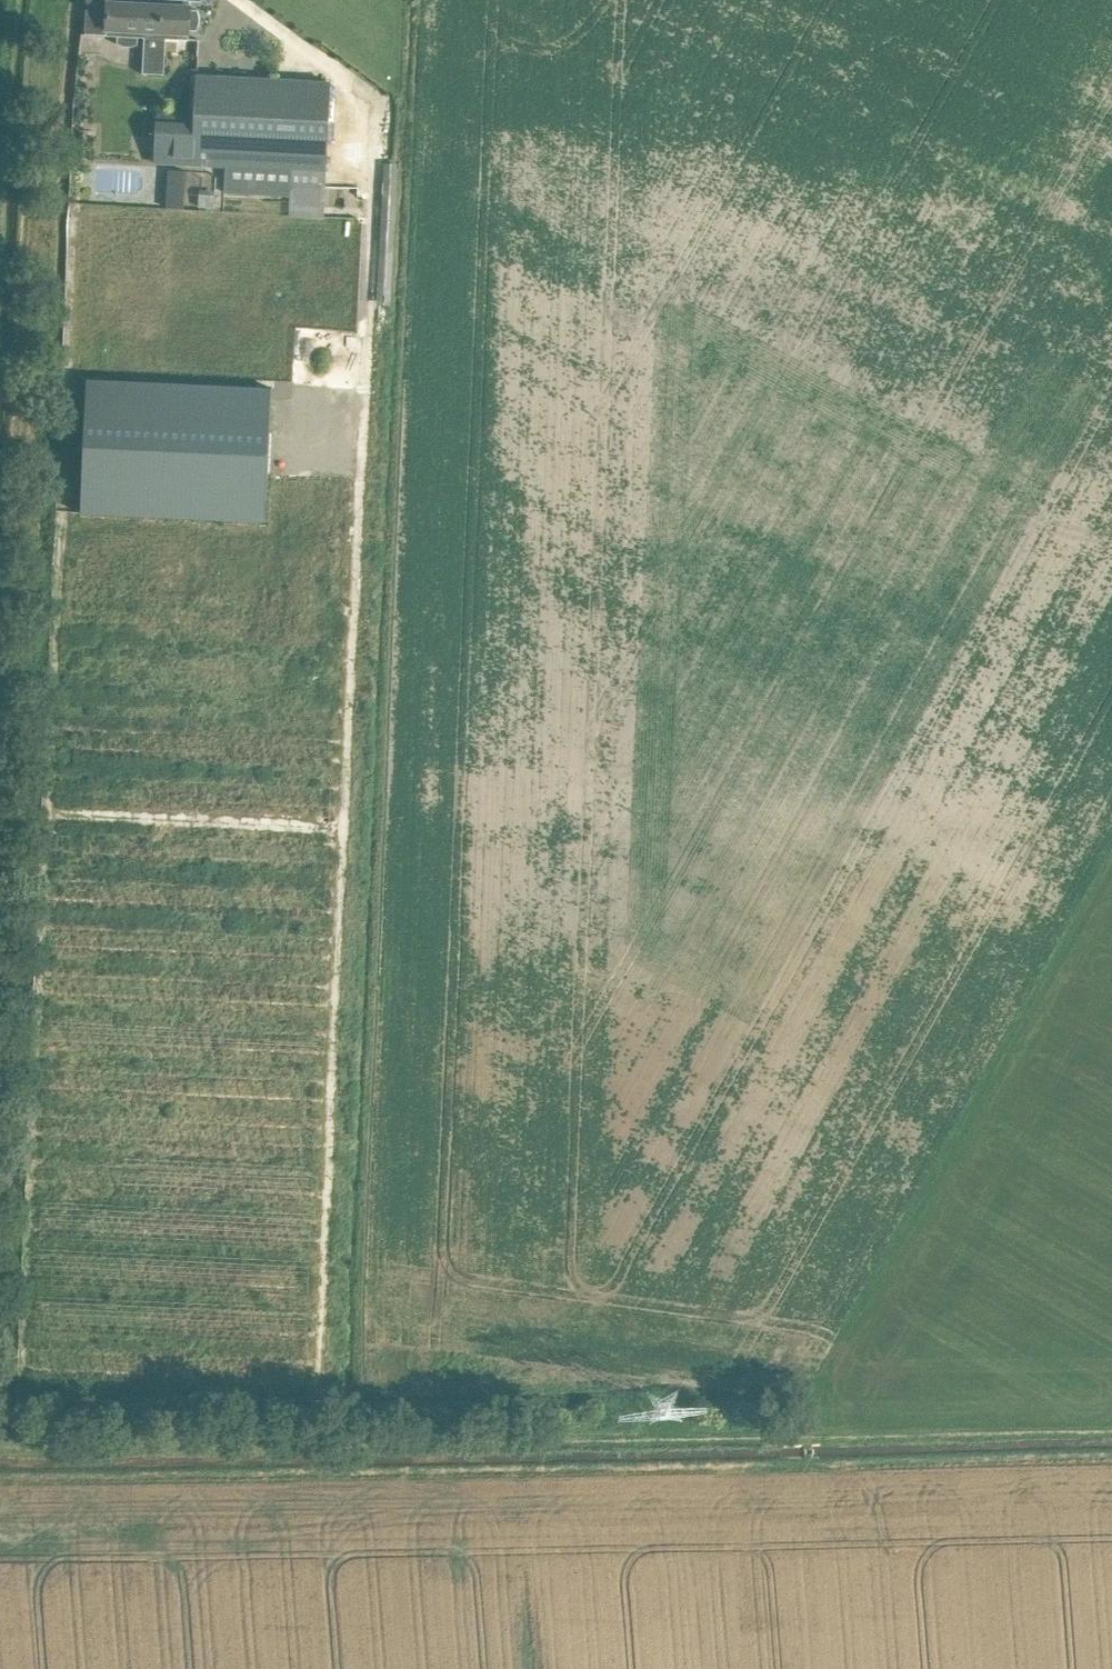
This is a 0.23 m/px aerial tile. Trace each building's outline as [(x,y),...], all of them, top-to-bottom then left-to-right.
[(105,36),(106,36),(118,36),(118,44),(124,46),(131,46),(138,45),(139,37),(144,38),(146,38),(166,39),(189,40),(189,38),(190,30),(197,30),(198,29),(199,27),(200,26),(200,24),(200,22),(200,20),(200,18),(200,17),(200,15),(200,13),(199,11),(198,10),(191,9),(191,1),(191,0),(106,0),(105,36)] [(290,198),(289,215),(324,217),(331,81),(198,75),(196,116),(174,115),(174,113),(172,113),(172,115),(158,114),(155,163),(225,167),(223,194),(290,198)] [(205,204),(205,194),(194,195),(193,167),(172,168),(173,205),(205,204)] [(93,247),(88,368),(266,376),(272,255),(93,247)] [(283,289),(283,293),(283,295),(284,298),(284,300),(285,303),(286,306),(288,309),(290,313),(293,316),(295,318),(298,321),(301,323),(304,324),(309,326),(311,327),(314,327),(316,327),(321,328),(324,327),(328,327),(331,326),(335,324),(338,322),(341,320),(343,318),(345,317),(347,314),(350,311),(351,309),(353,306),(354,303),(355,301),(355,298),(356,295),(356,291),(356,288),(355,285),(355,284),(354,281),(353,278),(351,274),(349,271),(347,268),(345,266),(341,262),(339,261),(336,259),(333,258),(330,256),(325,255),(321,255),(319,255),(315,255),(312,256),(310,256),(305,258),(302,259),(299,261),(296,263),(293,266),(290,269),(289,272),(287,275),(286,278),(284,281),(284,286),(283,289)] [(349,390),(79,378),(35,1365),(305,1377),(349,390)]
